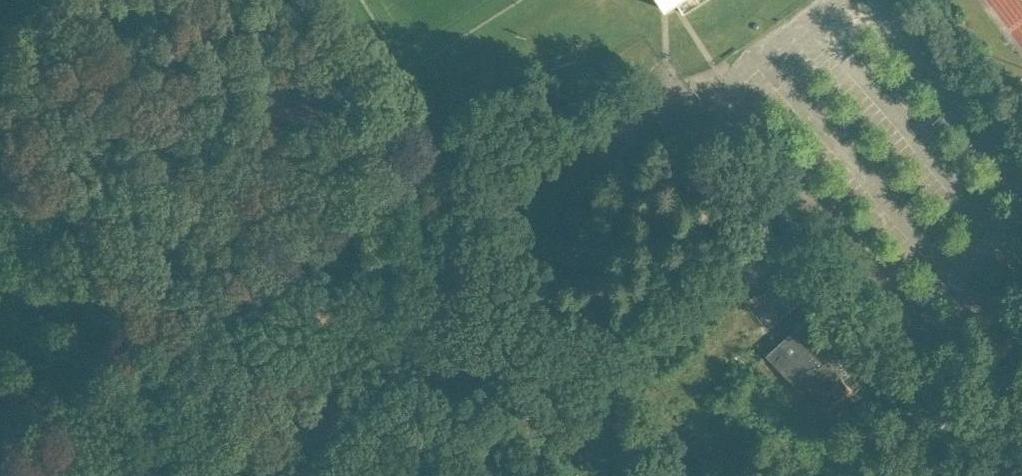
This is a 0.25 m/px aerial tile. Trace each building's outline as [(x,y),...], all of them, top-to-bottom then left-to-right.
[(666,10),(677,2),(684,13),(704,0),(660,0),(666,10)] [(721,262),(770,321),(810,288),(761,229),(721,262)] [(811,313),(779,343),(767,354),(797,387),(804,381),(820,398),(820,399),(835,415),(843,407),(847,411),(852,407),(848,403),(857,393),(855,391),(878,369),(874,365),(875,364),(873,361),(872,362),(869,359),(874,355),(859,340),(857,342),(851,336),(840,345),(811,313)]
